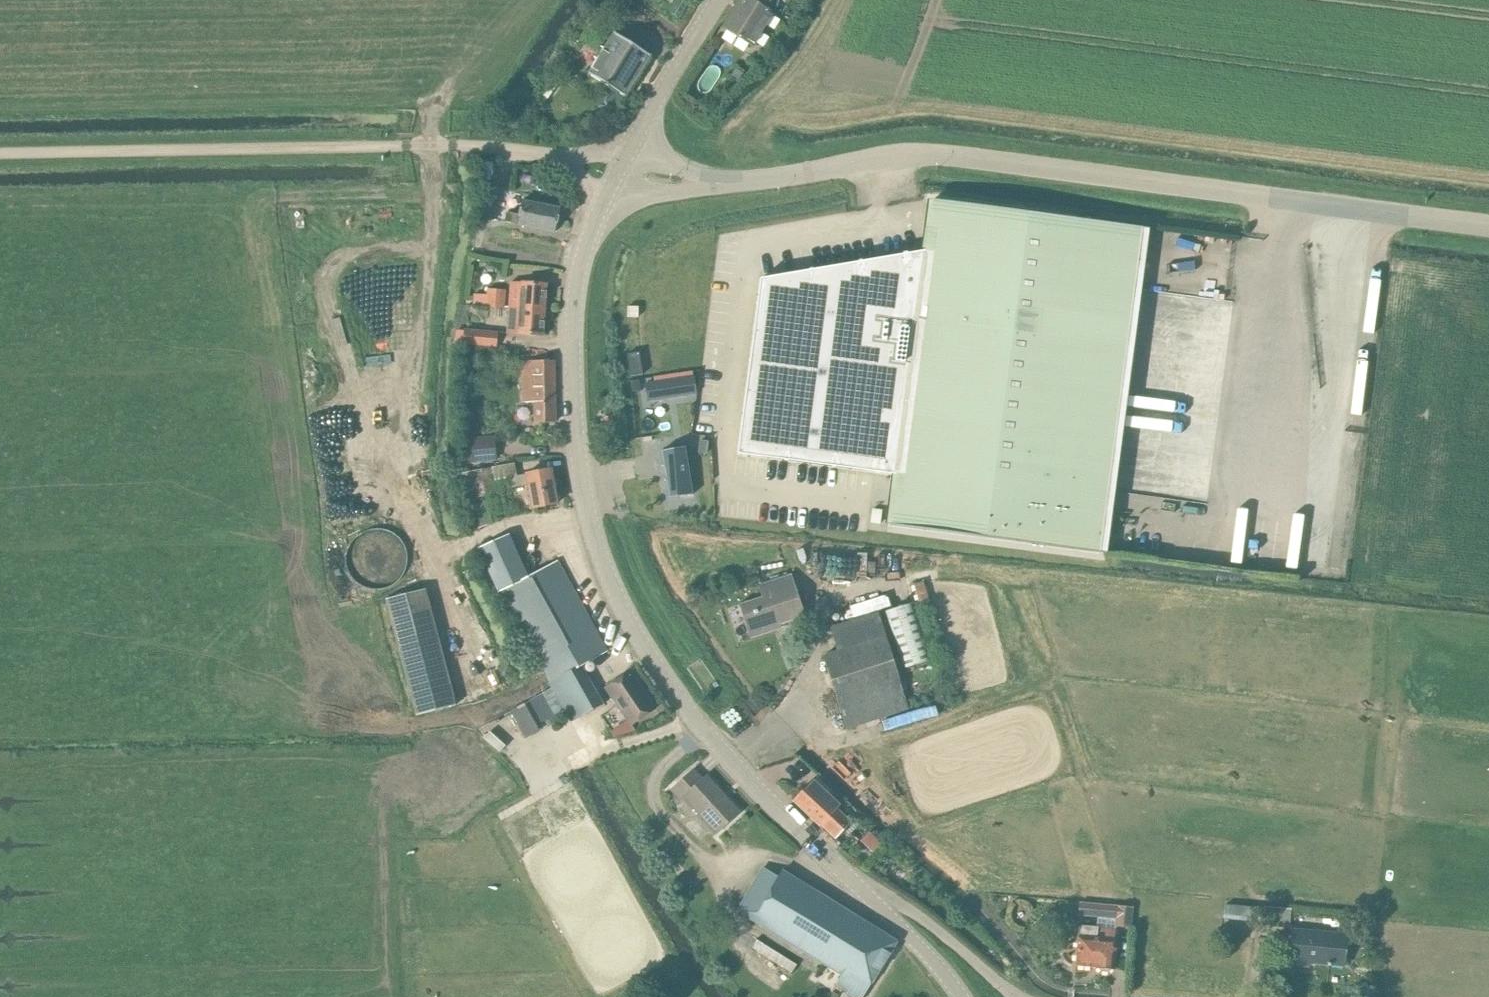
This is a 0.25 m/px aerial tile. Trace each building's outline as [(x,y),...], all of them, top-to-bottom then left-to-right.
[(722,28),(753,46),(774,12),(765,7),(769,0),(739,0),(737,4),(734,7),(722,28)] [(625,97),(650,55),(615,33),(605,49),(601,47),(594,58),(598,60),(589,74),(625,97)] [(482,174),(481,179),(482,179),(489,180),(491,180),(493,168),(493,163),(494,162),(485,160),(484,160),(482,173),(482,174)] [(759,288),(738,453),(817,464),(894,474),(887,523),(1102,552),(1102,547),(1110,490),(1137,287),(1145,227),(930,199),(923,251),(760,279),(759,288)] [(555,232),(560,208),(522,201),(520,215),(507,212),(505,222),(555,232)] [(510,281),(509,307),(545,310),(546,284),(522,283),(510,281)] [(486,305),(486,307),(504,308),(505,290),(487,289),(487,295),(486,305)] [(507,333),(518,334),(543,335),(545,310),(509,307),(507,333)] [(628,312),(627,317),(628,317),(638,317),(638,307),(628,307),(628,312)] [(455,336),(454,342),(455,342),(460,342),(464,342),(465,329),(464,329),(455,329),(455,336)] [(464,343),(496,346),(497,332),(465,329),(464,342),(464,343)] [(628,354),(631,375),(642,373),(639,352),(628,354)] [(534,422),(555,422),(554,361),(522,361),(523,402),(534,402),(534,422)] [(693,376),(677,378),(680,397),(696,394),(696,392),(693,376)] [(677,378),(660,381),(662,399),(680,397),(677,378)] [(633,380),(630,380),(631,392),(633,391),(639,391),(640,389),(639,379),(633,380)] [(660,381),(645,383),(647,401),(662,399),(660,381)] [(463,462),(497,459),(495,437),(461,440),(463,462)] [(700,440),(699,452),(707,453),(708,440),(700,440)] [(686,447),(662,451),(670,498),(694,494),(686,447)] [(515,463),(493,467),(495,480),(510,477),(517,476),(515,463)] [(551,469),(526,474),(526,475),(528,485),(533,508),(557,503),(551,469)] [(529,577),(501,591),(545,669),(551,680),(549,682),(550,682),(571,721),(604,704),(582,664),(607,651),(602,643),(557,561),(529,577)] [(782,629),(780,625),(806,616),(792,573),(758,584),(762,596),(739,604),(750,639),(782,629)] [(417,715),(456,705),(426,588),(386,598),(417,715)] [(884,611),(902,668),(932,659),(914,602),(884,611)] [(846,728),(908,708),(878,612),(831,627),(838,650),(824,655),(846,728)] [(606,688),(623,713),(631,724),(654,708),(630,672),(606,688)] [(551,688),(529,700),(541,723),(563,711),(551,688)] [(940,702),(912,711),(915,721),(943,713),(940,702)] [(740,812),(706,774),(702,778),(693,768),(670,789),(680,800),(683,797),(717,833),(740,812)] [(804,787),(792,800),(819,826),(820,825),(834,838),(849,822),(835,809),(839,805),(828,795),(831,791),(815,776),(812,779),(804,787)] [(897,941),(782,871),(778,877),(764,869),(738,911),(842,974),(835,984),(848,991),(846,994),(851,996),(862,996),(897,941)] [(1079,913),(1079,915),(1097,917),(1116,918),(1116,926),(1117,926),(1127,927),(1131,927),(1133,907),(1128,907),(1117,906),(1080,903),(1079,913)] [(1256,921),(1257,907),(1225,904),(1224,917),(1256,921)] [(1078,936),(1075,965),(1097,967),(1100,971),(1108,972),(1111,969),(1113,969),(1116,939),(1117,928),(1096,926),(1079,925),(1078,936)] [(1347,933),(1292,928),(1289,964),(1309,965),(1309,962),(1344,965),(1347,933)]
